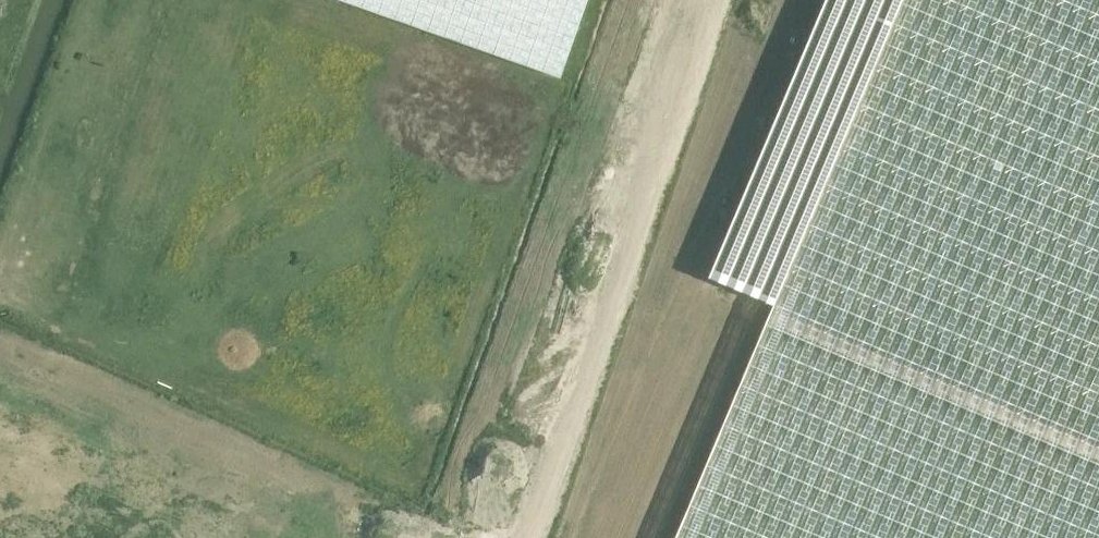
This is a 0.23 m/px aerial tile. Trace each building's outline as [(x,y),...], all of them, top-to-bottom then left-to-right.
[(561,78),(588,0),(340,0),(561,78)] [(708,277),(772,304),(674,537),(1098,537),(1098,0),(824,0),(708,277)]
